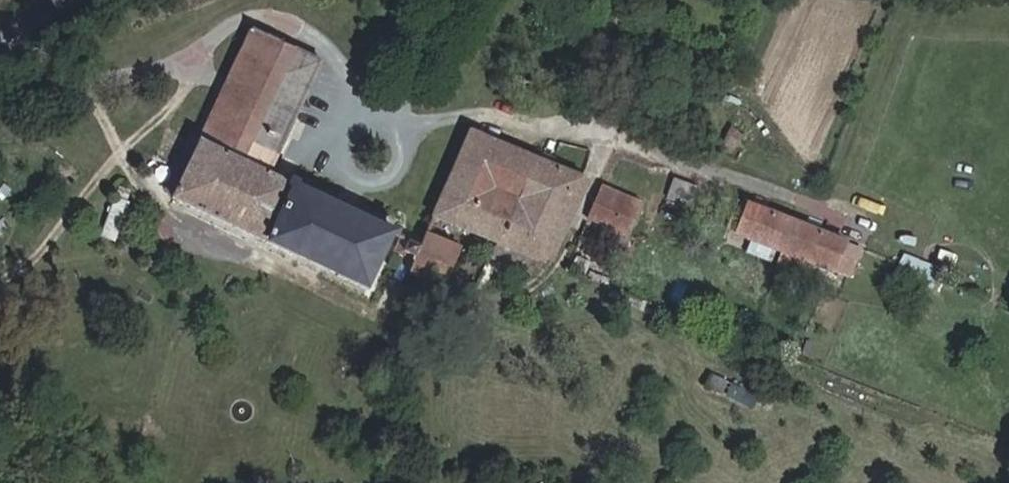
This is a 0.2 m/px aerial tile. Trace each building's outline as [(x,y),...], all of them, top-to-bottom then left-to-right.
[(381,299),(408,244),(279,176),(333,62),(271,33),(217,148),(195,193),(191,200),(189,206),(315,266),(319,259),(348,274),(345,281),(381,299)] [(596,178),(472,130),(432,220),(557,264),(596,178)] [(188,189),(195,193),(217,148),(208,144),(188,189)] [(652,201),(608,185),(591,220),(637,239),(652,201)] [(184,197),(191,200),(195,193),(188,189),(184,197)] [(735,231),(743,235),(754,202),(745,199),(735,231)] [(838,272),(849,242),(754,202),(743,235),(838,272)] [(468,275),(475,261),(427,238),(420,251),(468,275)] [(838,272),(853,277),(865,249),(849,242),(838,272)]
